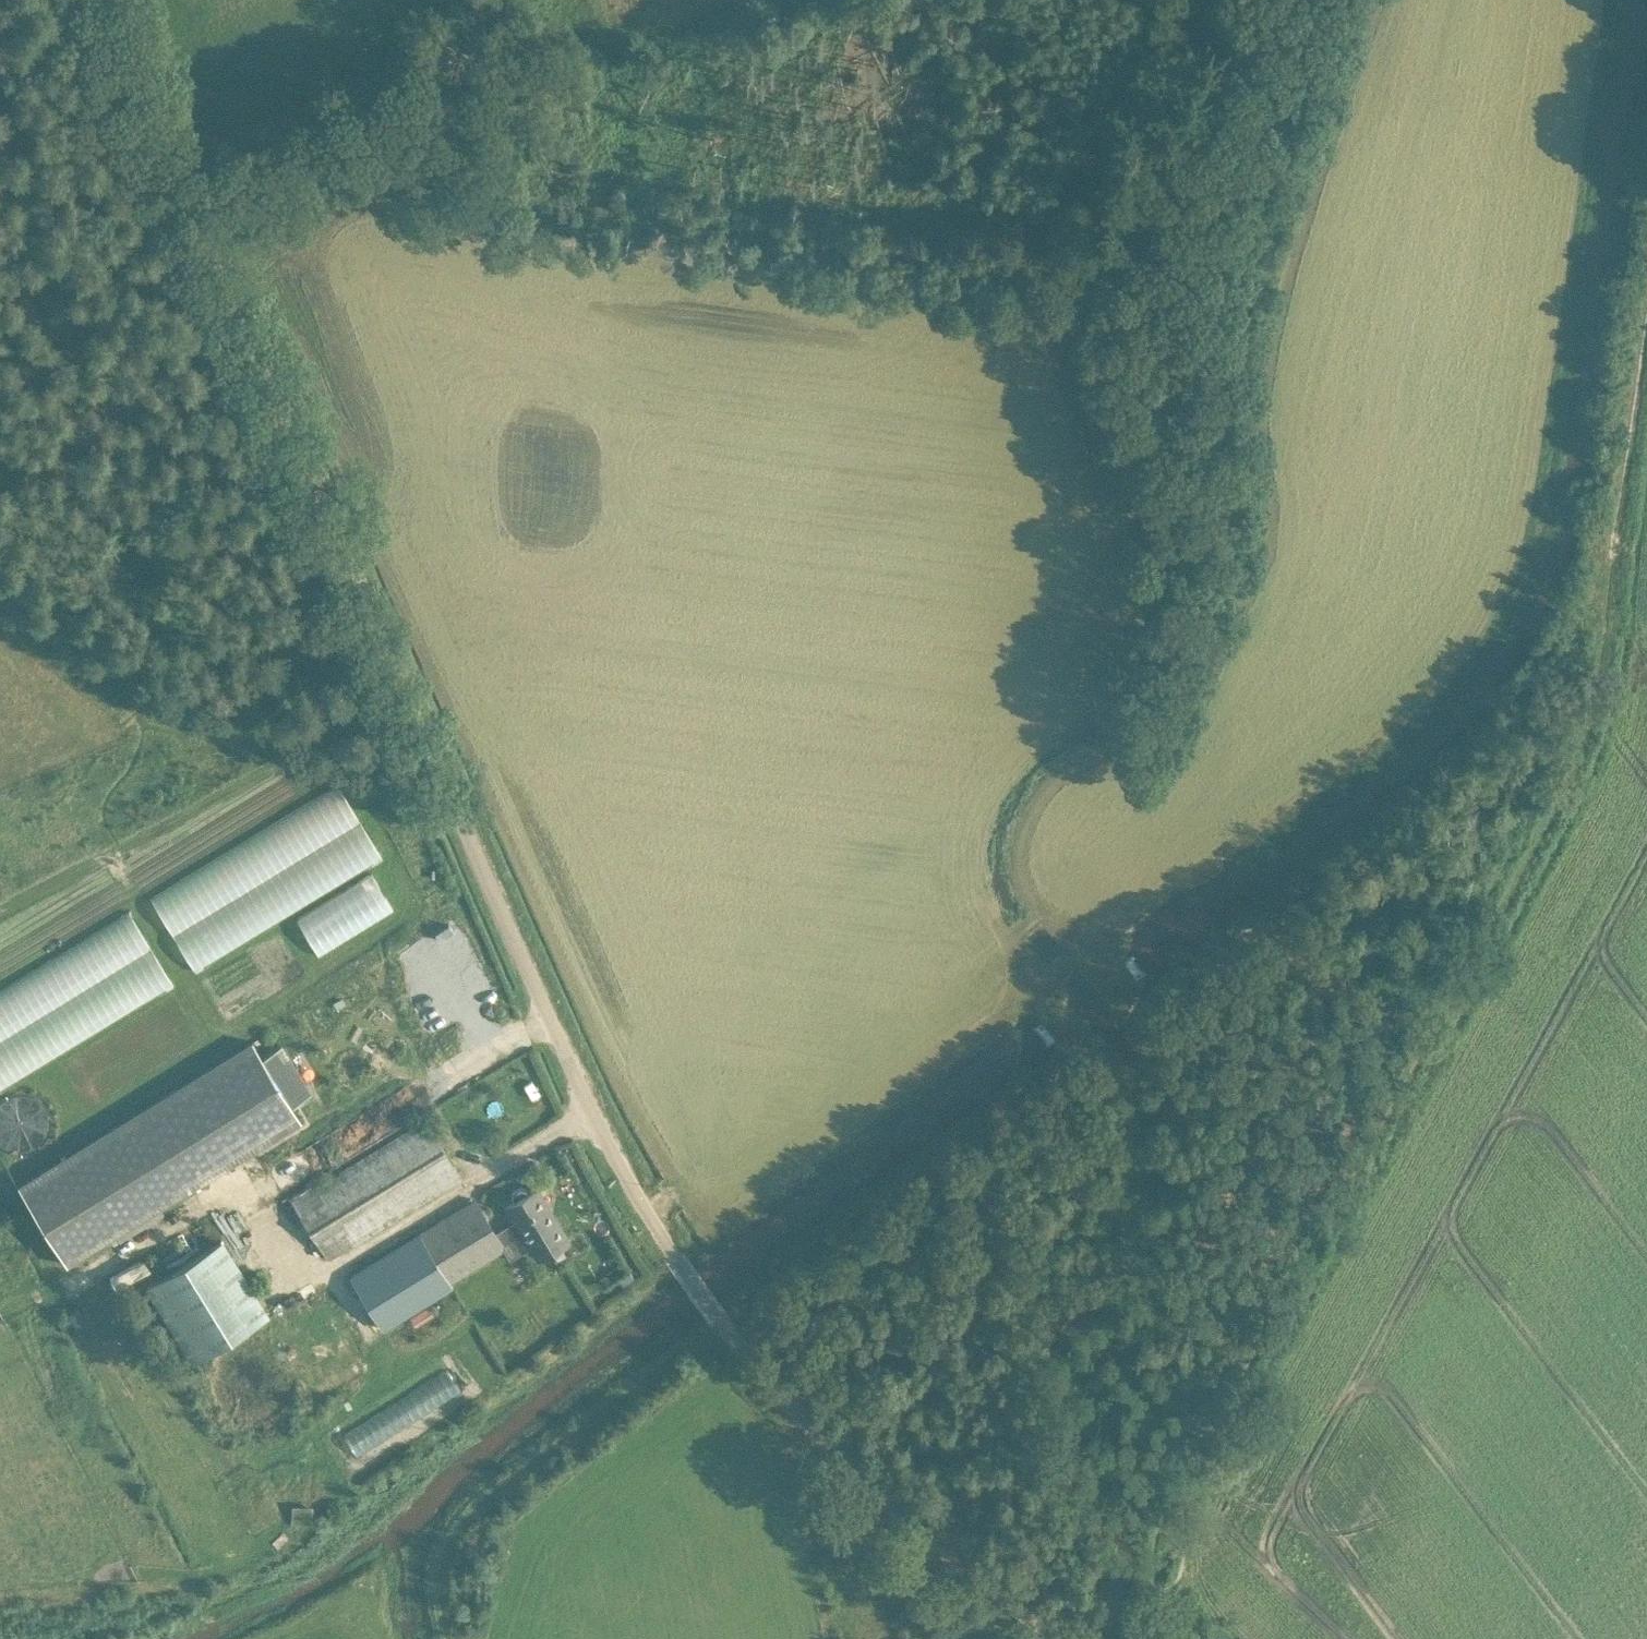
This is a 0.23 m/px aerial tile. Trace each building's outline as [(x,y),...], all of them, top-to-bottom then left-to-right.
[(337,783),(151,897),(173,934),(360,821),(337,783)] [(360,821),(173,934),(196,971),(382,858),(360,821)] [(319,955),(393,909),(371,873),(296,918),(319,955)] [(151,948),(129,911),(0,989),(0,1040),(151,948)] [(151,948),(0,1040),(0,1091),(173,985),(151,948)] [(302,1118),(292,1103),(312,1091),(282,1043),(263,1055),(253,1039),(18,1183),(67,1262),(302,1118)] [(292,1201),(327,1258),(461,1176),(426,1119),(292,1201)] [(420,1234),(352,1276),(384,1327),(452,1285),(450,1281),(486,1258),(504,1247),(510,1256),(530,1244),(538,1258),(568,1239),(536,1187),(528,1192),(525,1188),(520,1187),(513,1191),(512,1196),(514,1200),(506,1205),(514,1218),(519,1227),(500,1239),(494,1230),(475,1200),(420,1234)] [(149,1282),(195,1355),(268,1311),(223,1237),(149,1282)]
